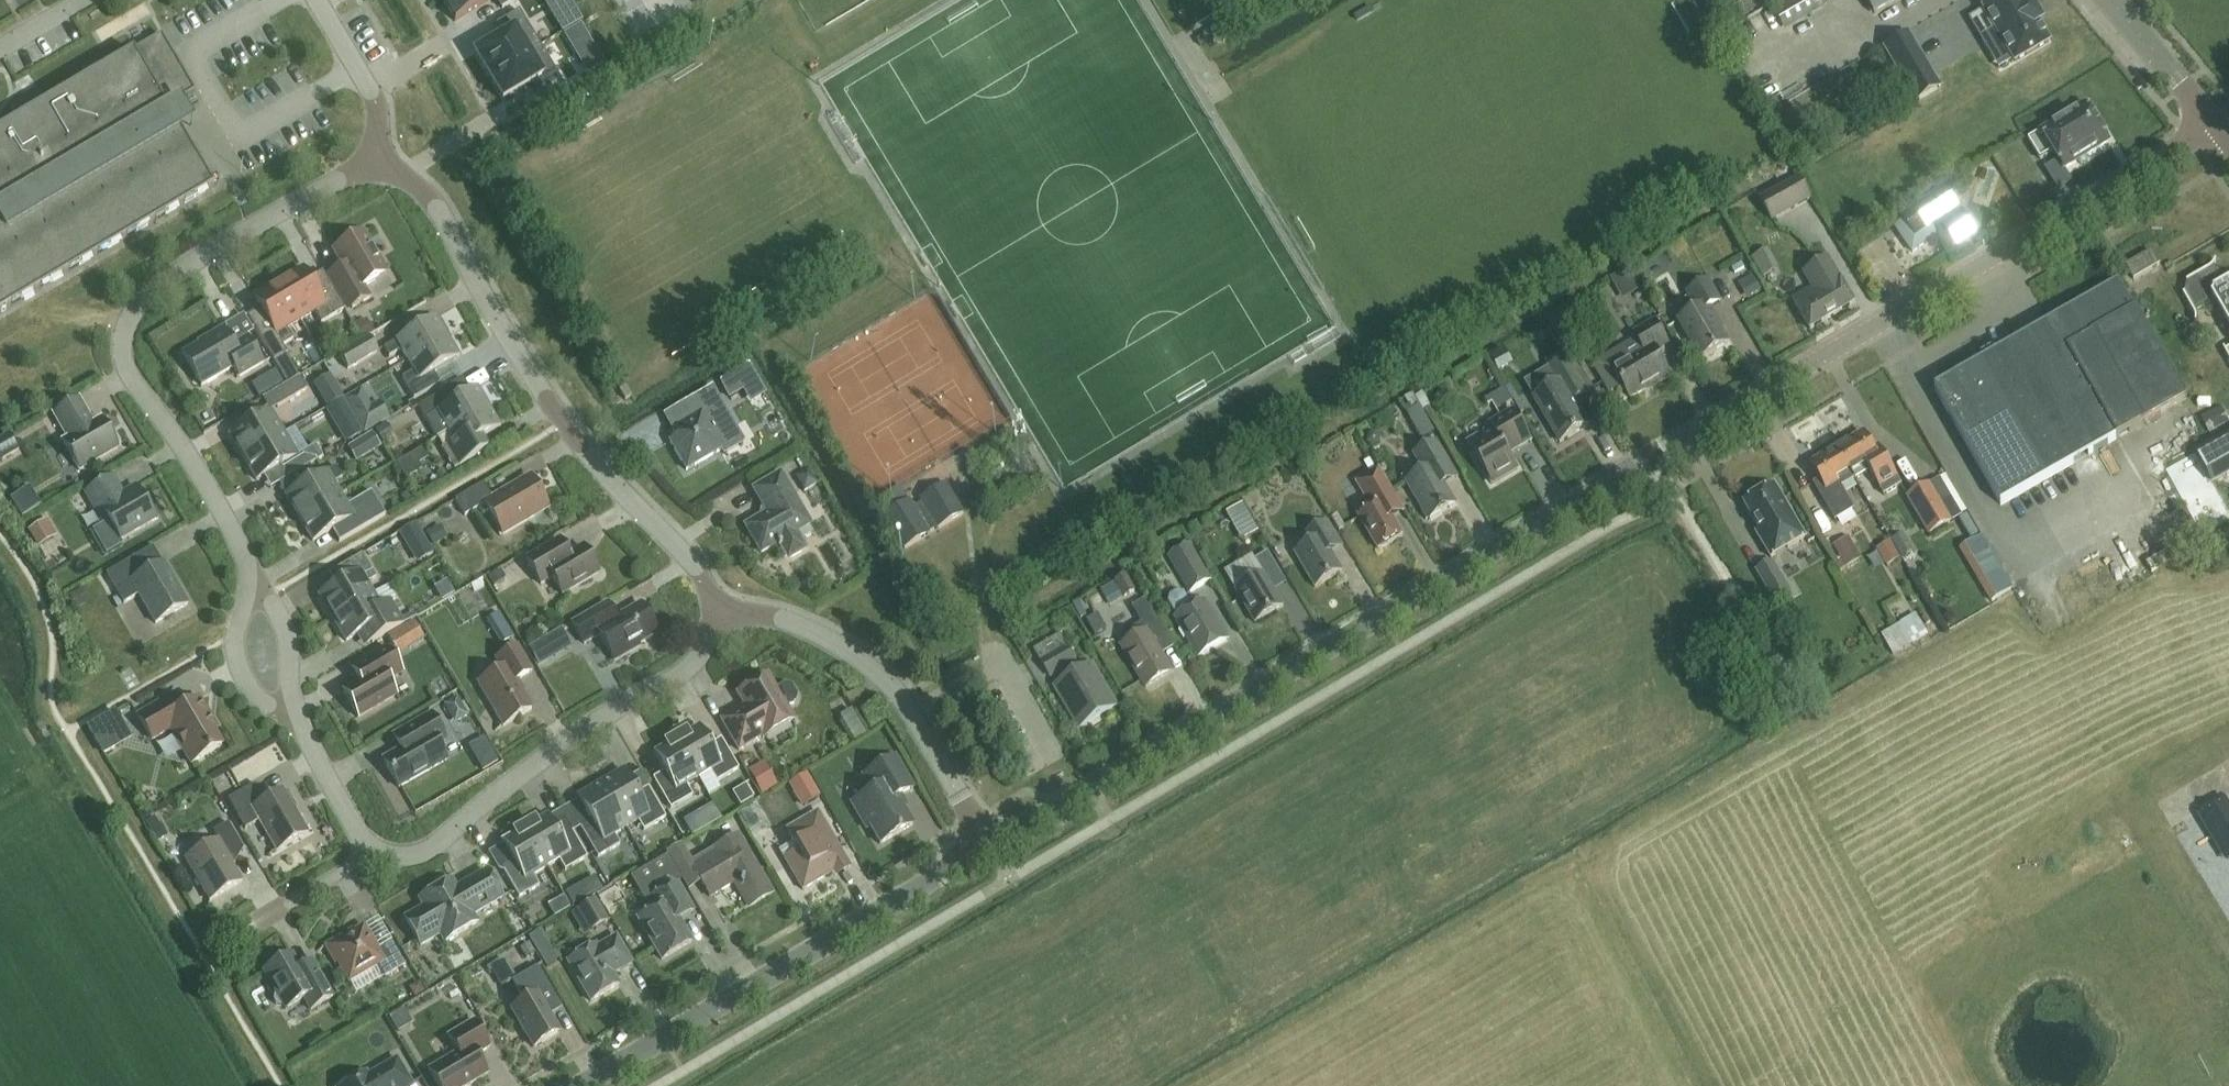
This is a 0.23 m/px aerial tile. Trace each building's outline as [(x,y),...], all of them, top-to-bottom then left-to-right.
[(455,21),(490,0),(443,0),(455,21)] [(1826,6),(1823,0),(1787,0),(1772,9),(1785,31),(1826,6)] [(1876,14),(1899,0),(1867,0),(1876,14)] [(2033,4),(2031,0),(1998,0),(1988,6),(1989,8),(1974,17),(1985,35),(2001,26),(2019,59),(2054,39),(2043,21),(2047,19),(2037,1),(2033,4)] [(489,77),(541,46),(520,11),(497,25),(503,36),(475,54),(489,77)] [(162,34),(0,129),(0,313),(213,187),(167,108),(195,91),(162,34)] [(1909,34),(1885,49),(1908,88),(1916,101),(1941,87),(1933,74),(1909,34)] [(541,46),(489,77),(503,101),(532,84),(539,96),(562,82),(541,46)] [(281,74),(289,91),(304,85),(296,67),(281,74)] [(2087,159),(2085,155),(2108,141),(2087,106),(2029,139),(2041,159),(2054,150),(2064,167),(2078,159),(2080,163),(2083,164),(2087,162),(2087,159)] [(1772,220),(1811,199),(1799,178),(1760,199),(1772,220)] [(1936,234),(1931,226),(1958,207),(1946,189),(1902,219),(1908,227),(1900,233),(1912,250),(1936,234)] [(1800,222),(1815,244),(1825,238),(1810,215),(1800,222)] [(350,279),(339,285),(334,288),(348,311),(371,298),(364,286),(387,272),(364,232),(333,250),(350,279)] [(1756,253),(1779,288),(1792,280),(1768,245),(1756,253)] [(2152,251),(2126,266),(2133,279),(2159,265),(2152,251)] [(1810,330),(1855,304),(1828,259),(1804,273),(1812,287),(1792,299),(1810,330)] [(2195,313),(2193,310),(2213,298),(2228,327),(2228,281),(2227,282),(2212,267),(2214,264),(2216,261),(2215,260),(2214,263),(2212,265),(2210,267),(2208,268),(2186,281),(2187,282),(2189,281),(2191,284),(2191,287),(2190,291),(2188,294),(2185,295),(2184,293),(2183,294),(2194,314),(2195,316),(2195,318),(2195,320),(2195,322),(2196,322),(2196,320),(2197,318),(2196,317),(2196,315),(2195,313)] [(278,282),(300,320),(314,312),(321,323),(345,309),(323,271),(309,279),(303,268),(278,282)] [(1630,269),(1619,280),(1637,299),(1649,289),(1630,269)] [(1701,359),(1728,343),(1716,321),(1717,320),(1710,308),(1721,302),(1708,281),(1704,283),(1700,278),(1689,285),(1692,290),(1687,293),(1697,311),(1679,321),(1701,359)] [(300,320),(278,282),(254,297),(260,308),(247,316),(274,361),(277,359),(286,354),(287,353),(283,346),(293,339),(287,328),(300,320)] [(2119,283),(1934,388),(2001,505),(2141,425),(2141,424),(2144,422),(2185,399),(2119,283)] [(408,361),(448,337),(436,317),(384,348),(389,357),(401,350),(408,361)] [(363,321),(362,318),(354,323),(363,339),(374,332),(367,319),(363,321)] [(1610,392),(1623,385),(1630,398),(1653,384),(1654,386),(1670,377),(1655,351),(1669,343),(1655,320),(1633,333),(1644,352),(1629,361),(1623,352),(1618,351),(1598,362),(1596,368),(1610,392)] [(201,386),(233,367),(239,377),(263,363),(247,337),(233,345),(223,327),(206,337),(207,339),(182,353),(201,386)] [(348,369),(378,351),(370,337),(339,355),(348,369)] [(448,337),(408,361),(419,380),(407,387),(414,399),(440,384),(433,372),(460,357),(448,337)] [(1557,343),(1587,391),(1594,387),(1565,338),(1557,343)] [(277,359),(274,361),(286,382),(298,375),(286,354),(277,359)] [(1560,442),(1589,425),(1574,399),(1586,392),(1566,358),(1549,368),(1558,384),(1533,398),(1560,442)] [(726,382),(737,400),(758,387),(746,369),(726,382)] [(267,375),(275,389),(284,383),(276,370),(267,375)] [(330,375),(313,384),(326,407),(343,397),(330,375)] [(300,377),(270,394),(277,407),(307,389),(300,377)] [(449,431),(489,407),(477,387),(451,403),(444,391),(418,407),(436,437),(448,430),(449,431)] [(625,400),(631,396),(625,387),(619,390),(625,400)] [(716,437),(734,427),(712,389),(686,404),(694,417),(673,429),(677,437),(670,441),(686,470),(722,449),(716,437)] [(358,394),(347,401),(365,431),(388,417),(379,402),(371,407),(367,409),(358,394)] [(79,470),(117,448),(101,420),(93,424),(79,399),(54,414),(68,439),(63,442),(79,470)] [(489,407),(449,431),(454,440),(442,447),(448,457),(455,469),(481,454),(474,442),(501,427),(489,407)] [(1509,455),(1531,442),(1513,410),(1488,424),(1492,430),(1469,444),(1491,482),(1517,468),(1509,455)] [(243,457),(283,434),(270,411),(230,435),(243,457)] [(387,422),(375,429),(382,441),(394,434),(387,422)] [(356,461),(381,445),(372,431),(347,447),(356,461)] [(2220,496),(2211,481),(2228,471),(2228,432),(2164,469),(2189,513),(2220,496)] [(19,450),(8,433),(0,438),(0,462),(19,450)] [(1841,446),(1837,448),(1850,470),(1850,471),(1855,479),(1869,470),(1884,495),(1901,485),(1877,445),(1872,448),(1864,433),(1851,440),(1848,438),(1841,443),(1841,446)] [(283,434),(243,457),(257,480),(282,465),(289,477),(323,457),(316,444),(296,456),(283,434)] [(1445,484),(1458,476),(1437,441),(1414,454),(1424,472),(1406,482),(1429,520),(1456,504),(1445,484)] [(1811,464),(1820,479),(1813,483),(1835,521),(1854,509),(1841,487),(1855,479),(1850,471),(1850,470),(1837,448),(1811,464)] [(300,518),(340,495),(333,483),(343,478),(336,466),(286,496),(300,518)] [(1354,482),(1371,509),(1359,516),(1379,549),(1403,535),(1393,517),(1404,511),(1387,482),(1378,467),(1354,482)] [(804,491),(818,484),(809,468),(796,475),(804,491)] [(796,532),(810,524),(780,473),(753,489),(763,506),(761,516),(745,526),(761,553),(778,543),(788,560),(806,549),(796,532)] [(120,541),(158,518),(149,502),(146,503),(137,487),(123,495),(113,476),(85,493),(92,505),(97,502),(120,541)] [(503,534),(548,507),(530,476),(492,498),(483,483),(455,500),(465,515),(485,503),(503,534)] [(1906,496),(1929,535),(1952,522),(1929,483),(1906,496)] [(17,491),(29,506),(38,499),(27,484),(17,491)] [(964,513),(947,484),(922,499),(924,503),(915,508),(910,501),(886,516),(905,548),(930,533),(939,528),(964,513)] [(1775,485),(1744,503),(1760,531),(1756,533),(1771,558),(1806,538),(1775,485)] [(340,495),(300,518),(313,541),(332,530),(339,542),(385,515),(371,491),(346,506),(340,495)] [(409,491),(401,496),(405,501),(412,497),(409,491)] [(1247,531),(1263,521),(1252,504),(1236,514),(1247,531)] [(27,529),(37,546),(57,535),(47,518),(27,529)] [(1315,587),(1342,571),(1331,552),(1342,545),(1328,521),(1306,533),(1312,543),(1295,553),(1315,587)] [(416,523),(399,532),(409,549),(425,539),(416,523)] [(426,533),(434,545),(448,537),(440,525),(426,533)] [(1904,532),(1891,539),(1902,557),(1914,550),(1904,532)] [(1982,535),(1959,548),(1991,602),(2013,589),(1982,535)] [(1834,546),(1846,566),(1860,558),(1849,538),(1834,546)] [(562,595),(599,573),(583,547),(568,555),(564,554),(557,542),(560,541),(559,539),(526,559),(541,584),(552,577),(562,595)] [(1860,549),(1866,562),(1880,556),(1874,542),(1860,549)] [(1191,592),(1210,580),(1189,546),(1171,558),(1191,592)] [(155,623),(188,604),(164,562),(162,564),(152,547),(106,574),(124,604),(139,595),(155,623)] [(1255,622),(1284,606),(1270,583),(1282,575),(1268,551),(1255,559),(1264,574),(1236,591),(1255,622)] [(333,618),(373,595),(366,584),(376,578),(362,554),(329,573),(336,586),(320,596),(333,618)] [(1755,570),(1773,603),(1791,593),(1772,561),(1755,570)] [(494,586),(506,578),(501,569),(488,577),(494,586)] [(1125,576),(1101,591),(1110,606),(1135,591),(1125,576)] [(373,595),(333,618),(346,641),(365,630),(372,642),(403,625),(389,601),(379,606),(373,595)] [(1071,604),(1081,619),(1087,615),(1078,599),(1071,604)] [(1146,687),(1173,671),(1156,643),(1167,637),(1145,600),(1133,607),(1142,623),(1134,628),(1139,636),(1122,646),(1146,687)] [(1200,655),(1227,639),(1204,601),(1178,617),(1200,655)] [(639,644),(658,633),(640,603),(616,618),(607,603),(572,623),(584,644),(599,635),(614,661),(640,646),(639,644)] [(494,632),(507,625),(499,612),(486,619),(494,632)] [(401,628),(411,646),(425,639),(414,620),(401,628)] [(1901,622),(1881,634),(1893,655),(1913,643),(1901,622)] [(528,647),(539,666),(556,656),(545,637),(528,647)] [(517,680),(532,671),(518,646),(495,659),(501,669),(478,683),(503,726),(532,709),(517,685),(519,683),(517,680)] [(388,680),(402,671),(389,648),(360,665),(367,677),(343,691),(358,717),(396,695),(388,680)] [(1051,675),(1075,661),(1067,648),(1043,662),(1051,675)] [(1081,725),(1114,706),(1091,666),(1058,686),(1081,725)] [(763,738),(794,720),(768,675),(737,693),(745,706),(721,720),(739,750),(762,736),(763,738)] [(191,764),(222,746),(213,731),(215,730),(207,717),(209,716),(199,699),(181,709),(173,694),(137,715),(152,740),(171,728),(191,764)] [(115,712),(88,727),(104,753),(114,747),(121,722),(115,712)] [(399,787),(447,760),(438,744),(446,740),(431,714),(403,730),(411,744),(383,760),(399,787)] [(676,739),(699,778),(710,771),(717,781),(739,768),(721,738),(710,745),(699,726),(676,739)] [(699,778),(676,739),(653,753),(664,771),(653,778),(671,808),(693,795),(687,785),(699,778)] [(897,797),(913,787),(895,756),(863,775),(872,791),(851,803),(866,829),(870,827),(880,844),(913,825),(897,797)] [(748,770),(761,795),(777,786),(764,762),(748,770)] [(600,784),(626,827),(638,820),(644,830),(666,817),(648,787),(637,793),(623,770),(600,784)] [(307,830),(309,827),(304,819),(300,819),(283,790),(265,800),(255,784),(228,799),(245,829),(259,821),(277,851),(308,833),(307,830)] [(626,827),(600,784),(578,797),(591,820),(580,827),(598,857),(620,844),(614,834),(626,827)] [(746,784),(732,792),(740,805),(753,798),(746,784)] [(2228,829),(2228,808),(2223,799),(2201,813),(2215,835),(2228,827),(2228,829)] [(802,889),(848,863),(818,811),(786,829),(797,849),(784,857),(802,889)] [(157,841),(168,835),(161,823),(159,824),(154,815),(145,820),(157,841)] [(525,828),(547,867),(559,860),(565,870),(587,857),(570,827),(559,833),(548,815),(525,828)] [(228,858),(244,849),(228,823),(213,831),(218,839),(185,859),(210,901),(242,882),(228,858)] [(689,827),(680,832),(685,840),(694,835),(689,827)] [(547,867),(525,828),(502,841),(515,865),(504,871),(519,897),(539,885),(533,875),(547,867)] [(750,902),(772,889),(771,888),(770,889),(737,834),(691,861),(681,844),(666,852),(688,890),(702,882),(710,897),(738,881),(750,902)] [(472,915),(502,898),(486,871),(456,888),(452,881),(419,900),(424,907),(405,919),(421,945),(440,934),(444,942),(476,923),(472,915)] [(594,894),(609,885),(601,873),(586,881),(594,894)] [(679,919),(694,910),(677,882),(649,898),(655,908),(638,918),(662,959),(692,942),(679,919)] [(595,901),(576,911),(588,932),(607,921),(595,901)] [(386,976),(406,964),(392,941),(377,950),(364,926),(355,932),(353,929),(325,946),(335,964),(338,962),(349,982),(379,964),(386,976)] [(632,963),(616,936),(597,947),(596,945),(567,961),(591,1001),(619,984),(613,974),(632,963)] [(543,938),(534,944),(538,952),(548,946),(543,938)] [(311,1010),(333,997),(312,961),(300,968),(292,955),(264,971),(277,994),(275,995),(274,1000),(276,1004),(281,1006),(283,1004),(286,1009),(304,998),(311,1010)] [(534,1047),(559,1032),(545,1008),(557,1001),(537,966),(512,981),(524,1002),(511,1009),(534,1047)] [(415,998),(425,992),(419,981),(409,987),(415,998)] [(490,1047),(474,1020),(448,1035),(458,1052),(429,1069),(439,1085),(467,1085),(488,1074),(476,1055),(490,1047)] [(413,1085),(397,1058),(368,1075),(367,1072),(343,1085),(411,1085),(413,1085)]
